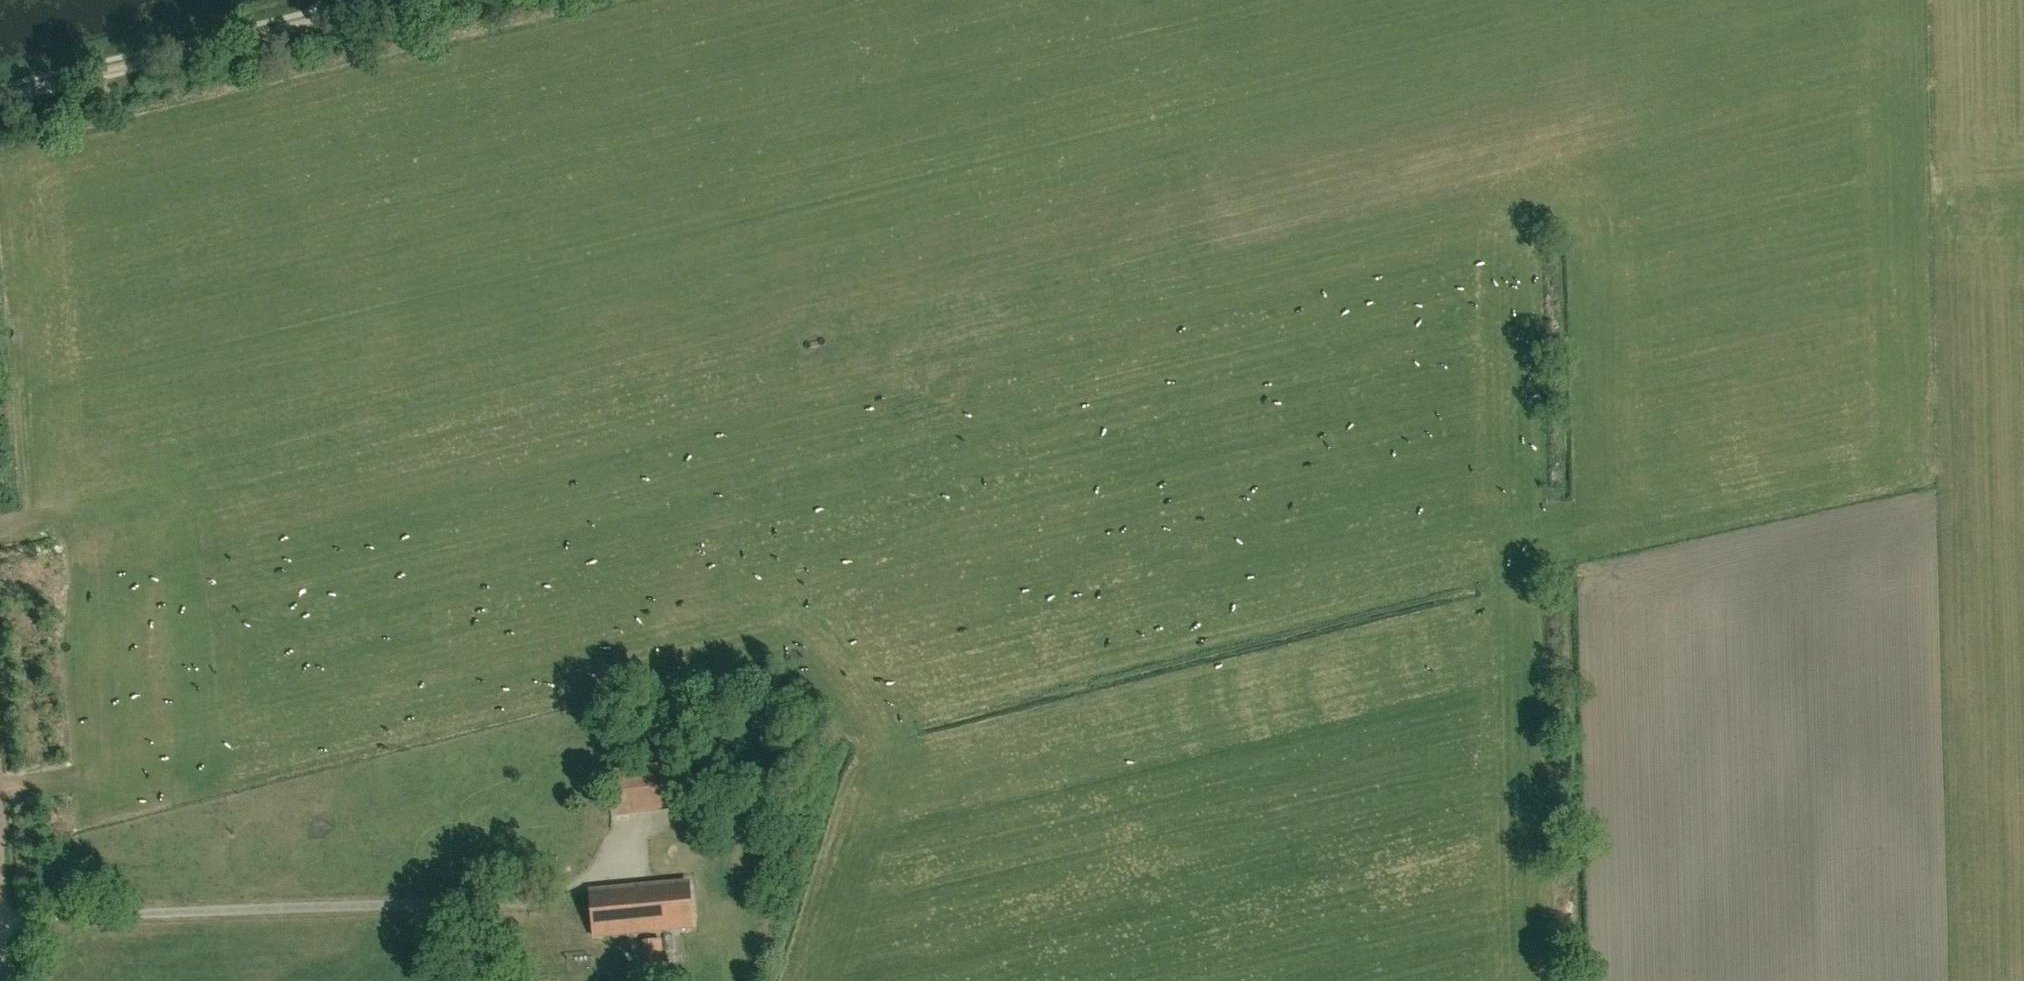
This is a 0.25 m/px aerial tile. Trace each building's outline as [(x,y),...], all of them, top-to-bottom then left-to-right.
[(667,766),(606,774),(611,815),(672,807),(667,766)] [(688,883),(591,891),(595,936),(692,927),(688,883)]
